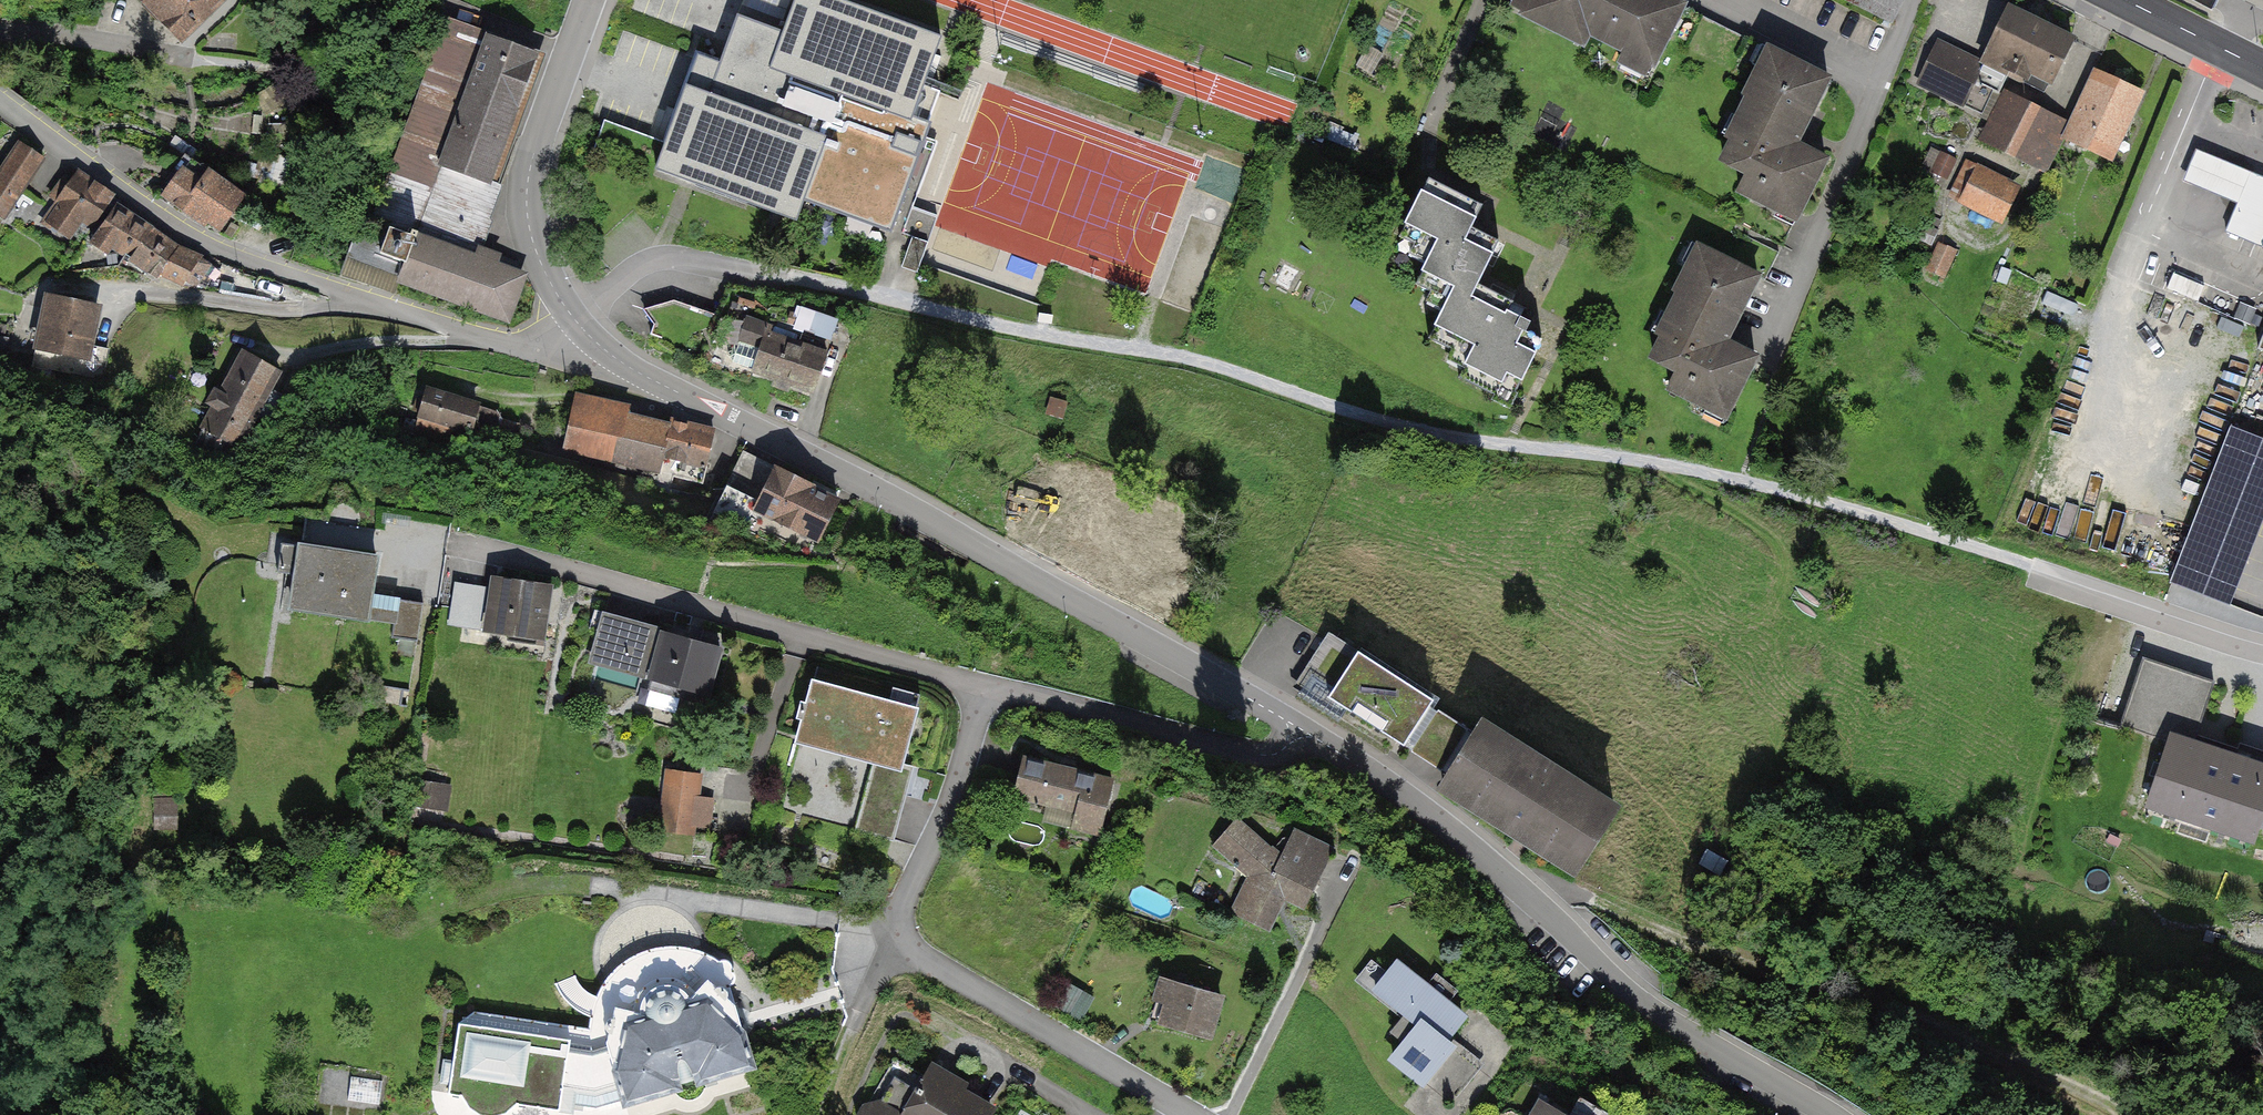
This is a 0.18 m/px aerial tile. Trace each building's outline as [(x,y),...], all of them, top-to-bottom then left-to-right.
[(180,36),(219,0),(146,0),(180,36)] [(710,51),(666,164),(811,220),(818,200),(904,234),(948,120),(937,116),(968,38),(871,0),(813,0),(801,31),(754,13),(735,61),(710,51)] [(788,0),(747,0),(746,2),(765,9),(762,15),(780,21),(788,0)] [(1523,14),(1582,43),(1596,15),(1610,22),(1601,38),(1652,64),(1665,37),(1684,46),(1700,14),(1671,0),(1530,0),(1523,14)] [(2074,39),(2010,8),(1983,64),(1938,42),(1919,82),(1981,111),(1992,89),(1998,92),(2008,71),(2025,79),(2023,84),(2047,95),(2074,39)] [(1774,51),(1700,14),(1684,46),(1751,80),(1758,67),(1764,70),(1774,51)] [(521,275),(477,259),(491,221),(473,214),(532,55),(488,39),(482,56),(436,39),(370,219),(361,216),(346,258),(506,316),(521,275)] [(1829,78),(1774,51),(1764,70),(1758,67),(1751,80),(1745,93),(1749,95),(1738,117),(1744,119),(1724,159),(1749,172),(1740,190),(1763,201),(1777,208),(1780,203),(1799,212),(1825,159),(1804,149),(1802,154),(1793,150),(1829,78)] [(2123,127),(2139,93),(2096,74),(2067,137),(2110,157),(2113,150),(2121,153),(2131,131),(2123,127)] [(2050,118),(2007,97),(1986,138),(2029,160),(2050,118)] [(42,157),(20,143),(0,173),(0,216),(3,217),(42,157)] [(2206,148),(2192,183),(2246,205),(2234,234),(2262,246),(2262,171),(2206,148)] [(183,170),(164,195),(203,224),(207,219),(218,227),(242,196),(209,172),(201,183),(183,170)] [(2014,189),(1979,171),(1964,198),(2000,217),(2014,189)] [(112,197),(77,172),(68,185),(62,180),(50,197),(60,205),(48,221),(69,236),(81,220),(90,227),(112,197)] [(1488,206),(1429,175),(1399,232),(1433,250),(1416,282),(1448,299),(1428,338),(1466,357),(1458,372),(1497,393),(1502,383),(1521,392),(1547,342),(1531,334),(1539,317),(1482,288),(1502,249),(1473,234),(1488,206)] [(1732,261),(1703,246),(1668,314),(1674,317),(1654,357),(1678,370),(1669,387),(1707,407),(1710,401),(1728,410),(1755,356),(1734,345),(1731,351),(1721,346),(1756,277),(1764,281),(1799,212),(1780,203),(1777,208),(1763,201),(1732,261)] [(176,248),(116,206),(91,243),(107,253),(112,246),(157,276),(159,273),(181,284),(192,288),(208,264),(176,248)] [(1955,250),(1940,243),(1928,269),(1942,276),(1955,250)] [(741,365),(814,389),(826,352),(765,332),(774,306),(725,290),(717,314),(673,299),(644,310),(652,324),(649,334),(674,343),(672,351),(738,373),(741,365)] [(97,307),(49,296),(34,365),(101,379),(106,354),(88,350),(97,307)] [(801,303),(796,324),(834,334),(839,313),(801,303)] [(227,469),(280,372),(245,353),(223,393),(215,389),(207,402),(215,407),(192,450),(227,469)] [(498,413),(428,390),(424,401),(417,399),(414,409),(422,412),(419,422),(408,418),(404,431),(421,437),(424,429),(449,437),(453,424),(470,429),(471,424),(492,431),(498,413)] [(669,428),(577,406),(568,445),(660,467),(656,483),(669,488),(674,474),(701,481),(714,431),(670,421),(669,428)] [(2230,425),(2170,581),(2230,604),(2262,520),(2262,438),(2230,425)] [(837,499),(776,468),(756,507),(818,538),(837,499)] [(280,569),(296,572),(300,548),(284,545),(280,569)] [(376,557),(301,546),(292,607),(393,622),(391,637),(418,641),(423,602),(370,594),(376,557)] [(550,588),(493,580),(486,628),(543,636),(550,588)] [(704,704),(719,647),(688,639),(689,635),(686,631),(675,628),(670,629),(669,633),(663,632),(662,637),(602,620),(599,630),(607,632),(600,656),(643,668),(653,671),(652,677),(680,685),(677,696),(704,704)] [(1334,635),(1299,690),(1334,713),(1339,704),(1450,774),(1474,735),(1429,706),(1434,698),(1334,635)] [(2154,645),(2131,715),(2170,727),(2155,775),(2262,809),(2262,736),(2208,719),(2225,668),(2154,645)] [(919,698),(813,667),(794,733),(874,756),(853,828),(886,837),(907,765),(900,763),(919,698)] [(404,685),(384,682),(381,703),(401,706),(404,685)] [(1450,774),(1443,784),(1575,867),(1613,807),(1481,724),(1474,735),(1450,774)] [(1111,781),(1024,759),(1015,794),(1077,810),(1073,824),(1098,830),(1111,781)] [(701,774),(670,770),(662,830),(694,835),(695,826),(709,827),(712,800),(698,798),(701,774)] [(159,822),(181,821),(179,786),(157,787),(159,822)] [(1279,858),(1236,821),(1216,844),(1251,877),(1233,911),(1267,926),(1282,894),(1303,904),(1329,850),(1294,830),(1279,858)] [(458,1021),(452,1061),(444,1061),(441,1081),(449,1083),(447,1094),(461,1096),(468,1107),(479,1114),(483,1114),(498,1114),(505,1112),(517,1104),(572,1111),(574,1102),(596,1106),(622,1098),(625,1102),(678,1087),(678,1083),(697,1077),(698,1081),(753,1064),(729,985),(733,984),(734,981),(736,977),(732,965),(730,961),(727,958),(722,958),(719,959),(707,952),(691,947),(674,945),(656,946),(642,952),(628,958),(615,967),(605,978),(597,992),(591,1007),(589,1027),(474,1010),(458,1021)] [(1368,985),(1385,963),(1374,954),(1356,976),(1368,985)] [(1462,1016),(1396,964),(1376,989),(1419,1023),(1393,1055),(1452,1103),(1479,1068),(1443,1040),(1462,1016)] [(1220,994),(1163,977),(1157,998),(1168,1001),(1161,1022),(1208,1036),(1220,994)] [(1059,1006),(1079,1017),(1089,998),(1069,987),(1059,1006)] [(991,1108),(928,1068),(917,1088),(895,1077),(879,1103),(866,1107),(861,1114),(987,1114),(991,1108)] [(1541,1104),(1535,1114),(1560,1114),(1541,1104)]
